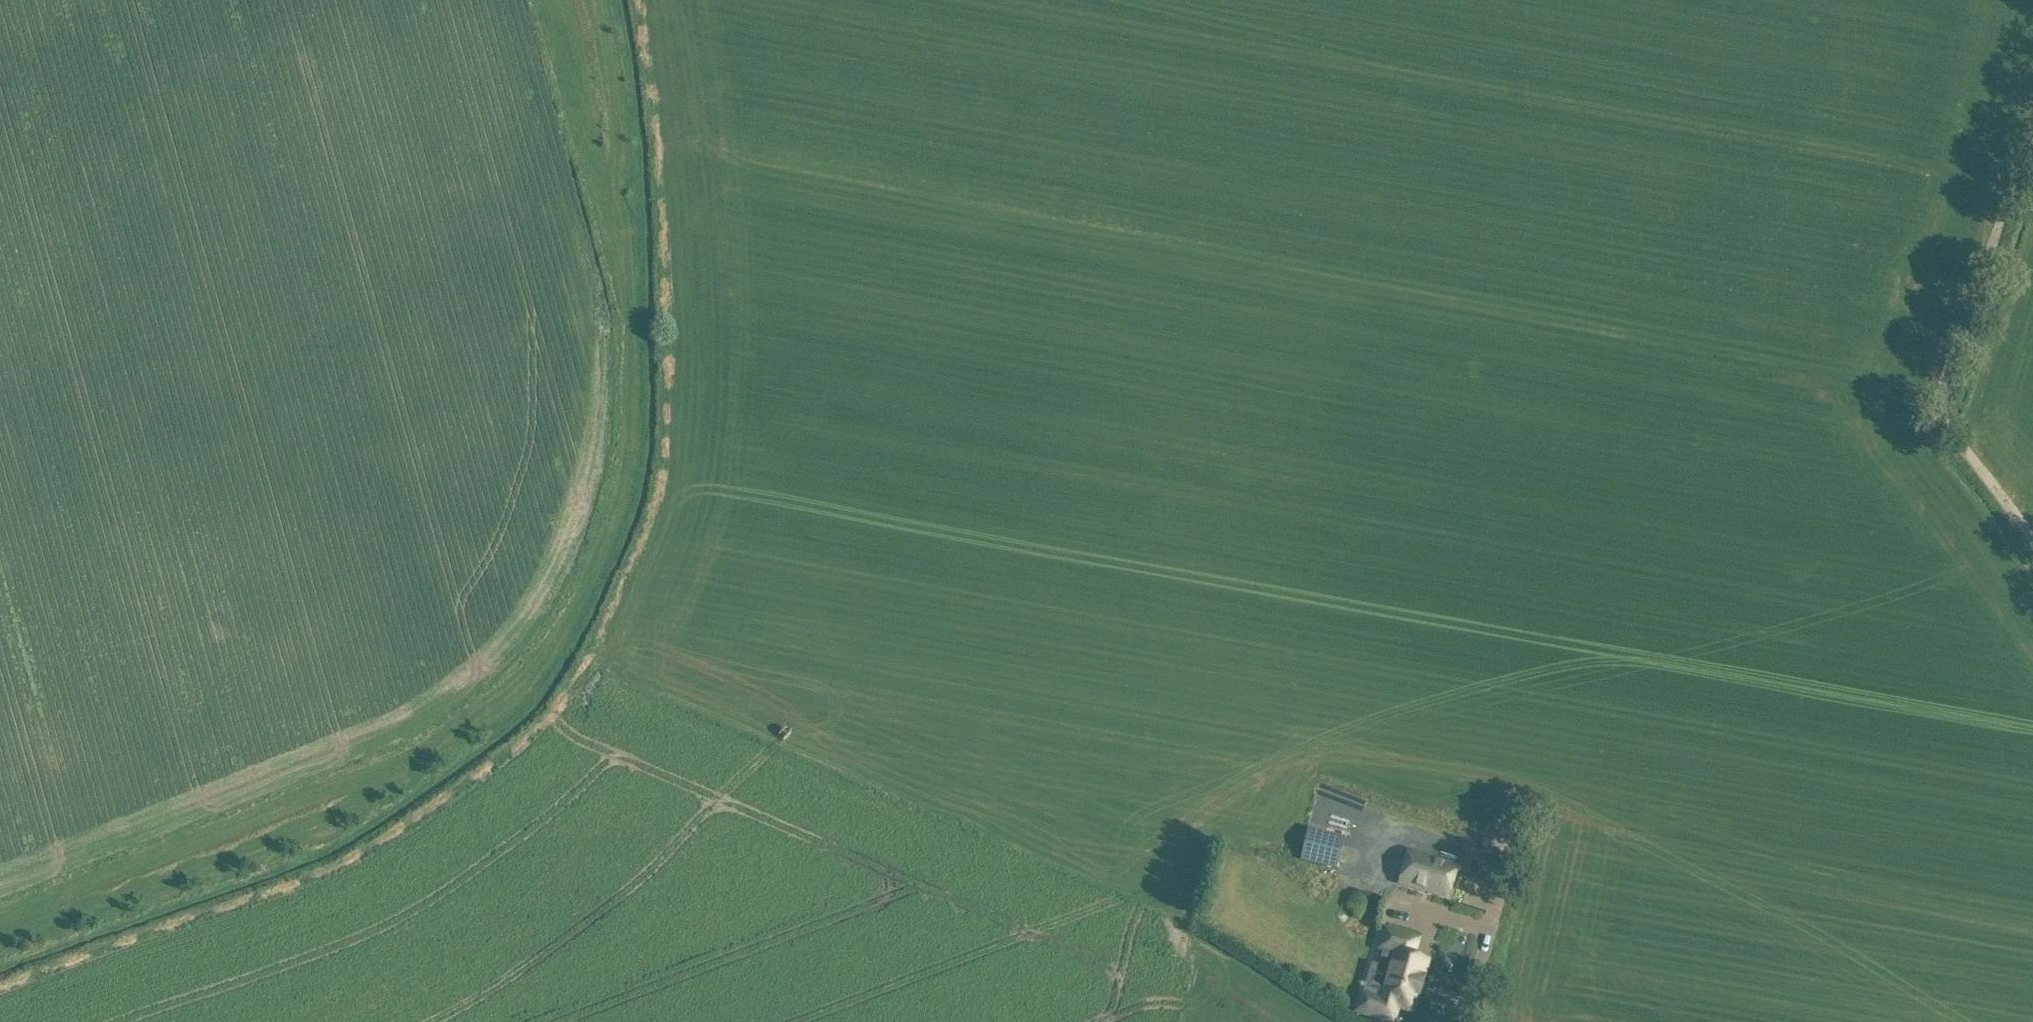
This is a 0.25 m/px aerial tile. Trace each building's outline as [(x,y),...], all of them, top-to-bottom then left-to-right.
[(1308,827),(1301,860),(1338,869),(1346,836),(1308,827)] [(1406,850),(1397,882),(1443,895),(1449,897),(1458,866),(1452,864),(1406,850)] [(1362,993),(1357,1010),(1393,1021),(1397,1006),(1412,1010),(1418,991),(1421,992),(1425,977),(1423,976),(1428,959),(1413,955),(1417,940),(1386,930),(1380,947),(1384,949),(1379,965),(1389,968),(1380,998),(1363,993),(1362,993)]
